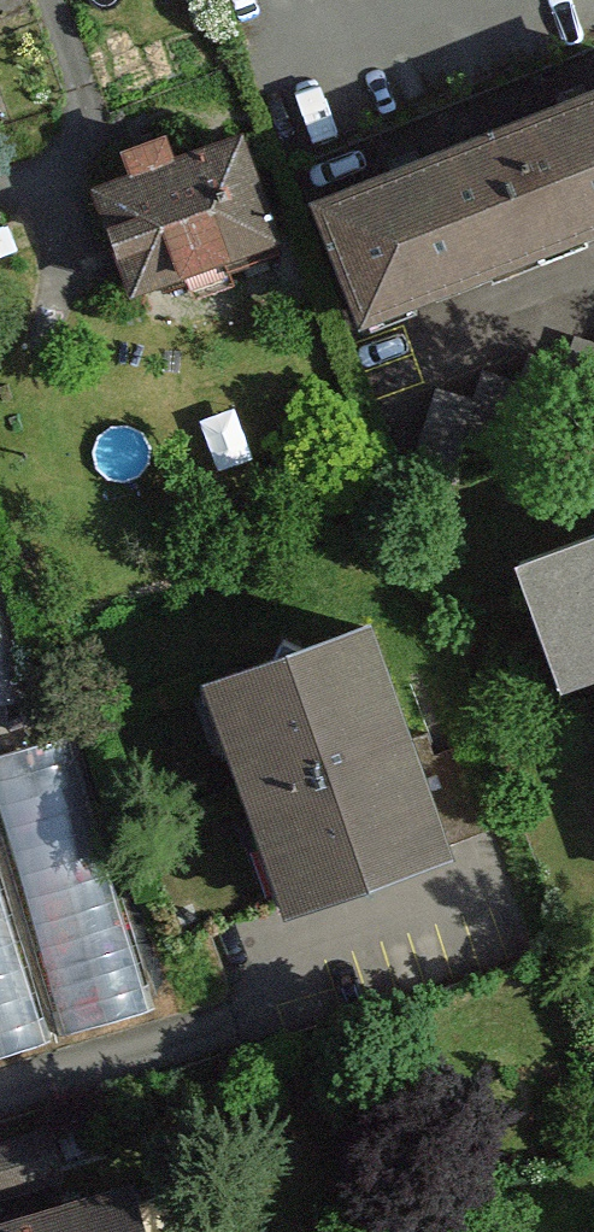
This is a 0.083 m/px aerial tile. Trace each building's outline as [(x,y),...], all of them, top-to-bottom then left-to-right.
[(359,312),(593,222),(593,77),(310,186),(359,312)] [(91,182),(133,293),(281,237),(239,126),(185,147),(175,122),(122,143),(131,167),(91,182)] [(515,553),(564,679),(593,667),(593,522),(515,553)] [(201,673),(280,901),(445,844),(365,616),(201,673)] [(16,681),(0,625),(0,686),(16,681)] [(55,1034),(154,1006),(74,727),(0,748),(0,841),(55,1034)] [(55,1034),(0,841),(0,1049),(55,1034)] [(126,1179),(64,1197),(44,1130),(0,1143),(0,1231),(142,1231),(126,1179)]
